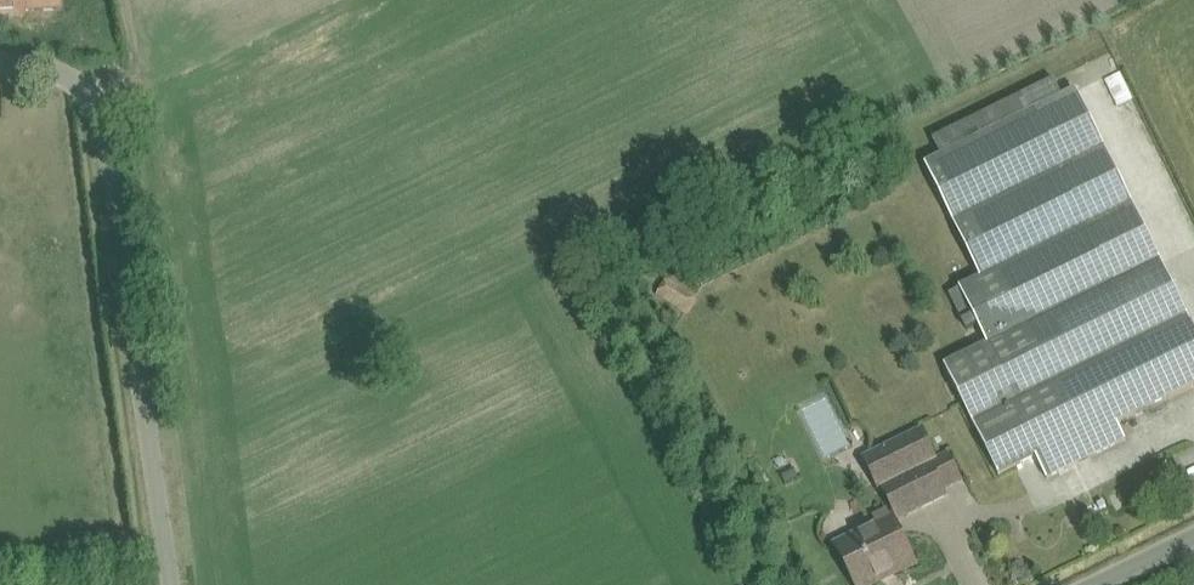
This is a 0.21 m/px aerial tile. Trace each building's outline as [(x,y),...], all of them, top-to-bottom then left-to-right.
[(25,15),(25,12),(61,10),(60,0),(0,0),(0,17),(25,15)] [(945,364),(975,426),(975,425),(1000,475),(1036,457),(1047,479),(1127,440),(1119,423),(1193,386),(1193,327),(1077,88),(1064,95),(1053,77),(995,107),(933,138),(941,155),(925,163),(980,276),(959,286),(960,288),(949,293),(967,329),(977,322),(987,342),(945,364)] [(669,273),(656,294),(686,313),(700,293),(669,273)] [(923,427),(876,450),(894,486),(897,492),(908,513),(947,494),(937,472),(934,466),(941,463),(923,427)] [(835,541),(857,584),(872,584),(916,564),(892,513),(835,541)]
